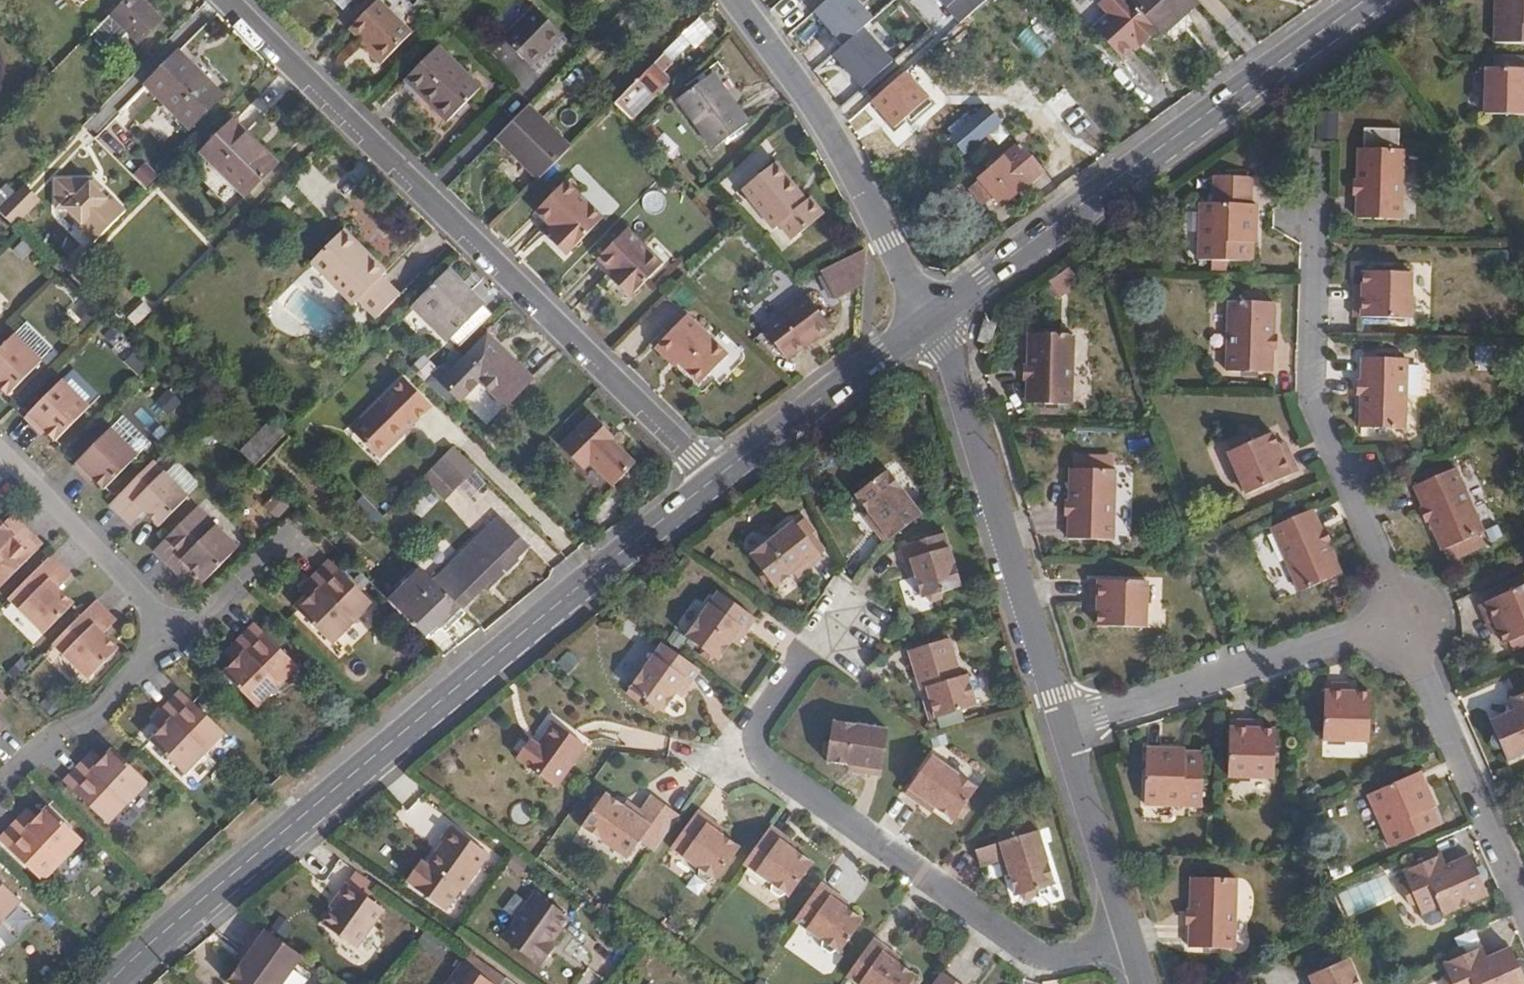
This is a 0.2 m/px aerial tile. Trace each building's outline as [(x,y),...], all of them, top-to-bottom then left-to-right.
[(136,41),(158,20),(137,0),(120,0),(107,13),(86,34),(99,45),(109,35),(115,42),(125,31),(136,41)] [(342,8),(350,0),(333,0),(342,8)] [(351,24),(384,58),(412,30),(383,0),(374,0),(351,24)] [(861,0),(830,0),(815,13),(846,49),(868,30),(879,21),(861,0)] [(963,24),(989,0),(942,0),(963,24)] [(1128,0),(1106,0),(1101,5),(1111,17),(1096,31),(1123,60),(1156,31),(1128,0)] [(1194,0),(1128,0),(1156,31),(1161,36),(1197,3),(1194,0)] [(1495,46),(1523,46),(1523,0),(1497,0),(1495,46)] [(533,7),(502,38),(529,66),(561,34),(533,7)] [(688,28),(660,52),(668,60),(695,36),(688,28)] [(868,30),(846,49),(837,57),(868,93),(899,66),(868,30)] [(1159,40),(1126,68),(1140,83),(1172,55),(1159,40)] [(480,87),(471,78),(437,44),(402,78),(446,122),(480,87)] [(176,51),(144,83),(188,127),(221,96),(176,51)] [(662,55),(612,103),(629,119),(666,82),(659,74),(670,64),(662,55)] [(1496,71),(1494,116),(1523,117),(1523,71),(1496,71)] [(709,75),(677,99),(713,150),(746,126),(709,75)] [(524,105),(494,135),(536,178),(566,148),(524,105)] [(969,146),(998,121),(987,109),(958,133),(969,146)] [(199,152),(243,194),(274,164),(230,120),(199,152)] [(1042,172),(1018,146),(968,188),(982,205),(994,196),(1001,205),(1042,172)] [(1363,197),(1360,196),(1360,220),(1404,221),(1406,151),(1362,150),(1361,184),(1363,184),(1363,197)] [(774,162),(741,188),(773,228),(779,224),(792,239),(822,214),(809,197),(805,200),(774,162)] [(89,176),(52,178),(51,207),(90,241),(127,210),(89,176)] [(1201,205),(1200,261),(1255,262),(1255,245),(1258,244),(1259,206),(1254,206),(1254,178),(1206,177),(1206,205),(1201,205)] [(533,208),(548,225),(553,230),(551,233),(547,237),(562,252),(600,215),(562,178),(533,208)] [(14,191),(6,182),(0,187),(0,205),(14,191)] [(4,218),(27,196),(18,187),(14,191),(0,205),(0,214),(4,218)] [(584,266),(599,281),(604,286),(601,289),(617,305),(660,261),(624,226),(584,266)] [(341,227),(310,258),(350,302),(356,298),(374,316),(396,292),(380,275),(383,270),(341,227)] [(861,247),(818,270),(833,295),(860,282),(861,247)] [(419,294),(409,305),(431,326),(434,324),(446,335),(449,335),(457,344),(488,312),(444,269),(419,294)] [(1054,273),(1035,288),(1046,302),(1065,287),(1054,273)] [(1365,297),(1357,297),(1356,320),(1405,321),(1407,275),(1365,274),(1365,288),(1365,297)] [(604,286),(599,281),(596,284),(601,289),(604,286)] [(1357,288),(1357,297),(1365,297),(1365,288),(1357,288)] [(293,290),(273,324),(301,341),(322,307),(293,290)] [(805,291),(760,323),(785,357),(829,324),(805,291)] [(125,314),(132,322),(147,307),(140,299),(125,314)] [(1273,328),(1275,328),(1276,304),(1231,303),(1229,372),(1274,373),(1275,339),(1273,339),(1273,328)] [(132,322),(134,324),(149,309),(147,307),(132,322)] [(682,313),(654,342),(673,360),(696,382),(724,353),(682,313)] [(1281,328),(1275,328),(1273,328),(1273,339),(1275,339),(1280,339),(1281,328)] [(443,378),(460,396),(479,378),(504,402),(530,376),(501,348),(486,335),(443,378)] [(1032,382),(1029,382),(1028,405),(1036,405),(1063,406),(1073,407),(1076,337),(1031,335),(1030,370),(1032,370),(1032,382)] [(15,336),(0,352),(0,388),(9,397),(42,363),(15,336)] [(673,360),(654,342),(650,346),(669,364),(673,360)] [(1366,407),(1363,407),(1362,431),(1407,432),(1409,361),(1364,359),(1363,394),(1367,394),(1366,407)] [(377,398),(347,428),(374,456),(405,425),(426,403),(399,375),(377,398)] [(90,410),(63,383),(26,420),(36,431),(39,427),(46,433),(56,444),(90,410)] [(1063,406),(1036,405),(1036,414),(1063,416),(1063,406)] [(600,435),(605,429),(588,413),(555,445),(578,468),(585,461),(608,483),(629,461),(607,440),(606,441),(600,435)] [(270,419),(238,451),(250,464),(283,431),(270,419)] [(46,433),(39,427),(36,431),(43,437),(46,433)] [(611,435),(605,429),(600,435),(606,441),(607,440),(611,435)] [(138,457),(111,430),(74,468),(85,479),(88,476),(95,482),(105,491),(138,457)] [(283,431),(250,464),(256,469),(288,437),(283,431)] [(1283,455),(1280,447),(1274,433),(1237,451),(1256,493),(1301,473),(1291,451),(1283,455)] [(448,443),(418,474),(439,496),(456,481),(471,466),(448,443)] [(1288,444),(1280,447),(1283,455),(1291,451),(1288,444)] [(1072,518),(1070,518),(1070,542),(1114,544),(1116,473),(1113,473),(1113,460),(1076,459),(1076,471),(1072,471),(1071,507),(1073,507),(1072,518)] [(189,499),(154,463),(110,505),(130,526),(144,513),(158,528),(189,499)] [(868,525),(878,538),(915,510),(880,464),(866,475),(860,474),(852,480),(852,486),(848,489),(872,522),(868,525)] [(1415,487),(1429,520),(1432,519),(1436,529),(1434,530),(1444,552),(1484,534),(1456,469),(1415,487)] [(95,482),(88,476),(85,479),(91,485),(95,482)] [(239,550),(198,509),(154,552),(173,571),(182,562),(193,573),(204,584),(239,550)] [(1322,535),(1324,535),(1314,511),(1273,529),(1302,594),(1343,575),(1328,544),(1327,544),(1322,535)] [(466,597),(480,583),(486,577),(498,566),(501,569),(519,550),(516,547),(523,541),(497,514),(436,574),(451,589),(453,588),(456,586),(466,597)] [(14,515),(5,524),(15,535),(24,526),(14,515)] [(789,519),(744,552),(755,567),(753,575),(760,584),(767,583),(769,586),(800,563),(804,567),(817,558),(789,519)] [(1432,519),(1429,520),(1424,522),(1429,533),(1434,530),(1436,529),(1432,519)] [(0,589),(43,545),(24,526),(15,535),(5,524),(0,520),(0,588),(0,589)] [(939,527),(894,541),(899,557),(905,556),(917,593),(922,592),(926,596),(937,593),(939,587),(957,581),(939,527)] [(1328,533),(1324,535),(1322,535),(1327,544),(1328,544),(1333,541),(1328,533)] [(1295,591),(1269,534),(1251,542),(1277,599),(1295,591)] [(52,555),(9,599),(45,634),(75,604),(59,589),(72,576),(52,555)] [(301,607),(335,641),(375,599),(332,556),(313,576),(322,585),(311,596),(301,607)] [(182,562),(173,571),(184,581),(193,573),(182,562)] [(419,566),(386,599),(399,611),(431,579),(419,566)] [(322,585),(313,576),(302,587),(311,596),(322,585)] [(486,577),(480,583),(485,587),(491,582),(486,577)] [(399,611),(425,636),(437,625),(443,620),(447,625),(463,610),(431,579),(399,611)] [(1092,581),(1092,608),(1100,608),(1099,616),(1099,630),(1141,631),(1141,582),(1092,581)] [(711,587),(679,633),(696,644),(695,652),(702,657),(710,654),(713,655),(734,625),(740,627),(749,614),(711,587)] [(1490,629),(1498,626),(1501,633),(1507,645),(1523,638),(1523,587),(1481,607),(1490,629)] [(117,621),(97,600),(54,644),(90,679),(119,649),(104,634),(117,621)] [(1100,608),(1092,608),(1092,616),(1099,616),(1100,608)] [(443,620),(437,625),(442,631),(447,625),(443,620)] [(237,662),(226,673),(262,706),(301,665),(256,622),(238,642),(247,651),(237,662)] [(895,626),(885,639),(893,644),(902,631),(895,626)] [(1498,626),(1490,629),(1493,636),(1501,633),(1498,626)] [(911,645),(923,683),(929,681),(939,710),(952,707),(975,700),(965,670),(957,672),(946,635),(911,645)] [(684,659),(656,640),(624,685),(640,696),(639,703),(647,710),(655,707),(659,709),(681,677),(686,680),(695,667),(684,659)] [(247,651),(238,642),(227,653),(237,662),(247,651)] [(929,681),(923,683),(932,712),(939,710),(929,681)] [(1347,692),(1347,683),(1323,683),(1322,731),(1370,733),(1371,693),(1355,693),(1347,692)] [(1355,684),(1347,683),(1347,692),(1355,693),(1355,684)] [(162,731),(151,742),(186,775),(226,734),(181,691),(162,711),(172,720),(162,731)] [(1518,711),(1519,713),(1523,711),(1523,697),(1523,695),(1513,700),(1518,711)] [(162,711),(152,722),(162,731),(172,720),(162,711)] [(1518,711),(1492,722),(1510,761),(1523,755),(1523,711),(1519,713),(1518,711)] [(817,741),(816,751),(821,755),(820,758),(861,764),(860,770),(876,772),(883,725),(826,717),(824,736),(817,741)] [(525,738),(513,754),(521,760),(521,762),(552,784),(582,743),(550,721),(534,743),(525,738)] [(1255,731),(1255,722),(1231,722),(1229,770),(1276,773),(1277,732),(1263,732),(1255,731)] [(1263,723),(1255,722),(1255,731),(1263,732),(1263,723)] [(976,785),(981,778),(938,747),(933,753),(976,785)] [(1146,751),(1144,806),(1203,808),(1204,755),(1186,754),(1186,752),(1146,751)] [(71,785),(116,827),(155,786),(120,752),(109,764),(99,774),(90,765),(71,785)] [(928,752),(900,791),(913,800),(917,795),(950,818),(961,802),(969,802),(974,794),(971,787),(974,784),(928,752)] [(100,755),(90,765),(99,774),(109,764),(100,755)] [(1421,774),(1368,798),(1391,850),(1441,827),(1434,812),(1437,810),(1421,774)] [(634,841),(648,851),(675,813),(646,794),(632,814),(600,793),(599,795),(591,795),(585,805),(586,812),(577,826),(623,858),(634,841)] [(46,883),(86,840),(51,807),(30,830),(20,821),(1,841),(46,883)] [(683,825),(667,846),(696,867),(695,873),(704,880),(710,876),(713,878),(736,846),(717,832),(704,823),(707,818),(694,808),(683,825)] [(31,809),(20,821),(30,830),(40,818),(31,809)] [(767,823),(739,862),(769,883),(767,890),(777,895),(782,892),(786,894),(810,860),(777,837),(780,832),(767,823)] [(1037,824),(998,837),(973,845),(978,861),(1003,854),(1015,890),(1020,889),(1024,894),(1034,892),(1036,884),(1054,878),(1037,824)] [(440,840),(424,864),(459,888),(484,853),(447,826),(438,838),(440,840)] [(1425,882),(1419,868),(1392,880),(1395,888),(1391,895),(1399,914),(1407,915),(1414,931),(1421,935),(1430,931),(1432,924),(1488,899),(1471,861),(1435,876),(1436,877),(1425,882)] [(1429,863),(1419,868),(1425,882),(1436,877),(1435,876),(1429,863)] [(1193,926),(1191,926),(1190,950),(1234,952),(1237,881),(1193,879),(1191,915),(1193,915),(1193,926)] [(819,880),(791,919),(819,939),(819,946),(828,952),(833,950),(837,952),(862,917),(829,894),(832,889),(819,880)] [(22,903),(0,881),(0,926),(22,903)] [(338,900),(332,910),(320,925),(353,948),(381,910),(343,884),(334,896),(338,900)] [(538,964),(548,949),(545,947),(550,940),(566,916),(532,891),(522,904),(499,938),(538,964)] [(327,906),(332,910),(338,900),(334,896),(327,906)] [(255,926),(239,950),(245,954),(239,962),(224,983),(279,983),(298,956),(255,926)] [(844,973),(860,983),(911,983),(914,980),(911,974),(913,971),(882,948),(884,943),(872,934),(844,973)] [(545,947),(548,949),(553,943),(550,940),(545,947)] [(245,954),(239,950),(232,958),(239,962),(245,954)] [(1488,964),(1487,963),(1481,950),(1470,955),(1476,970),(1488,964)] [(466,951),(458,961),(492,983),(495,983),(500,975),(466,951)] [(1442,967),(1445,974),(1441,982),(1442,983),(1523,983),(1523,981),(1512,953),(1487,963),(1488,964),(1476,970),(1470,955),(1442,967)] [(458,961),(442,983),(492,983),(458,961)] [(1349,963),(1310,979),(1312,983),(1358,983),(1349,963)] [(930,983),(965,983),(941,968),(930,983)]
